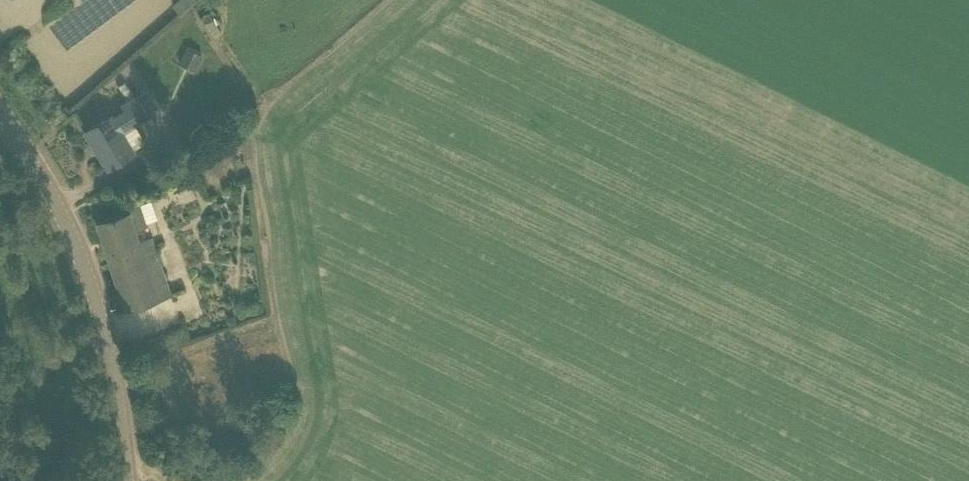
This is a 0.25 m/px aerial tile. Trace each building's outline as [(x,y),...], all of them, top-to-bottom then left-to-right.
[(110,116),(85,131),(108,168),(133,153),(121,134),(149,117),(136,96),(121,105),(124,110),(111,118),(110,116)] [(126,208),(128,213),(97,223),(125,310),(169,296),(150,239),(138,242),(134,231),(143,228),(146,222),(140,203),(126,208)]
